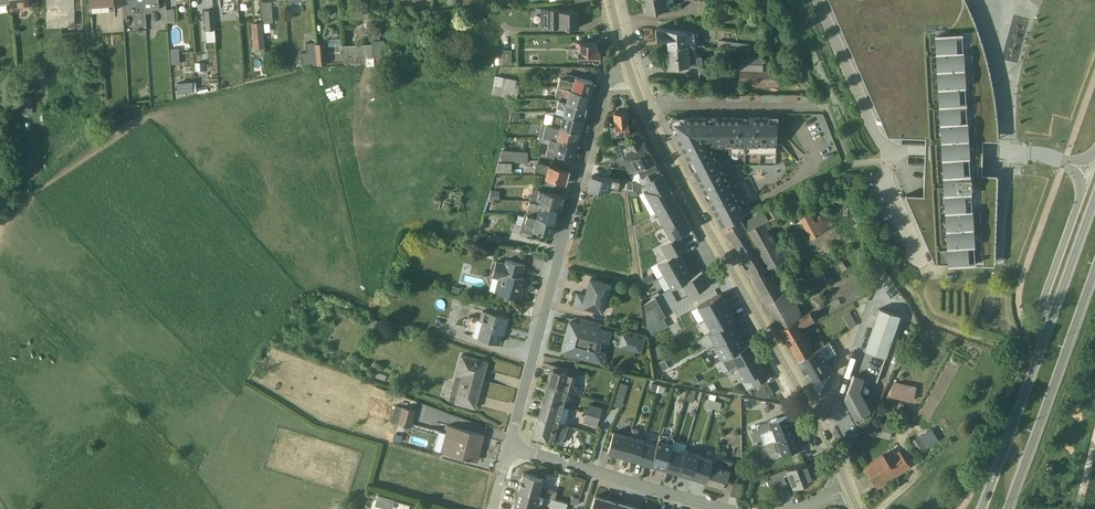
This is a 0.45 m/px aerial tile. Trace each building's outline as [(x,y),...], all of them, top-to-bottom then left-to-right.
[(115,7),(114,0),(90,0),(90,9),(115,7)] [(144,4),(144,9),(153,9),(153,6),(159,6),(159,0),(144,0),(144,4)] [(263,20),(272,20),(271,0),(261,0),(263,19),(263,20)] [(674,2),(674,0),(641,0),(643,10),(651,9),(655,12),(658,7),(666,5),(666,4),(674,2)] [(997,136),(996,118),(994,102),(990,75),(985,55),(979,33),(973,17),(970,10),(966,0),(829,0),(886,133),(900,133),(900,141),(924,142),(924,148),(923,154),(907,153),(906,161),(923,162),(922,191),(904,191),(933,259),(993,261),(996,171),(980,171),(980,160),(981,150),(981,142),(981,136),(997,136)] [(558,5),(534,6),(534,8),(540,8),(540,25),(578,24),(578,7),(558,7),(558,5)] [(167,20),(175,19),(174,6),(166,6),(167,20)] [(206,40),(216,39),(213,7),(203,7),(206,40)] [(253,46),(265,44),(263,20),(263,19),(251,20),(253,46)] [(666,37),(667,43),(691,42),(694,42),(700,43),(699,30),(655,25),(656,38),(666,37)] [(339,33),(340,32),(340,27),(337,26),(332,28),(331,30),(331,33),(334,34),(339,33)] [(570,31),(556,32),(556,39),(571,39),(570,31)] [(301,63),(317,61),(315,41),(315,39),(305,40),(306,49),(300,49),(301,63)] [(577,55),(598,56),(598,46),(595,46),(595,39),(578,39),(577,55)] [(315,41),(317,61),(326,60),(324,40),(315,41)] [(371,41),(342,42),(344,61),(373,59),(372,50),(371,41)] [(691,42),(667,43),(668,63),(702,61),(701,52),(695,53),(694,42),(691,42)] [(170,61),(179,61),(178,45),(169,46),(170,61)] [(502,47),(502,61),(511,61),(511,47),(502,47)] [(372,50),(373,59),(374,62),(383,62),(383,50),(372,50)] [(778,79),(801,80),(802,59),(794,59),(793,67),(780,67),(780,69),(778,69),(779,67),(761,67),(762,53),(739,52),(738,82),(778,83),(778,79)] [(198,70),(203,70),(203,66),(204,66),(204,59),(195,60),(195,67),(197,67),(198,70)] [(577,72),(597,72),(596,62),(577,63),(577,72)] [(491,91),(516,96),(518,84),(515,83),(516,77),(494,72),(491,91)] [(557,82),(588,91),(592,78),(574,73),(573,78),(559,74),(557,82)] [(185,94),(185,91),(192,90),(191,89),(197,89),(195,79),(177,80),(178,94),(185,94)] [(565,97),(585,103),(588,91),(557,82),(554,91),(560,93),(560,91),(566,92),(565,97)] [(23,107),(32,106),(31,94),(22,95),(23,107)] [(555,108),(582,115),(585,103),(565,97),(559,96),(555,108)] [(610,132),(629,130),(629,122),(627,122),(626,107),(613,109),(614,121),(609,122),(610,132)] [(550,121),(578,128),(582,115),(555,108),(545,108),(545,109),(541,120),(550,121)] [(713,114),(677,114),(676,114),(675,113),(674,113),(673,113),(672,113),(671,114),(670,114),(669,115),(669,116),(668,117),(668,118),(668,120),(683,149),(704,138),(711,142),(711,141),(713,141),(713,114)] [(740,114),(713,114),(713,141),(716,141),(718,145),(728,145),(728,149),(740,149),(740,114)] [(755,114),(740,114),(740,149),(755,150),(755,114)] [(775,114),(755,114),(755,150),(775,150),(775,114)] [(549,134),(575,141),(578,128),(550,121),(541,120),(538,134),(549,134)] [(628,155),(648,146),(641,133),(628,140),(623,142),(617,141),(611,140),(617,154),(620,154),(621,156),(627,153),(628,155)] [(555,149),(571,154),(575,141),(549,134),(545,154),(553,156),(555,149)] [(704,138),(683,149),(697,176),(728,159),(727,156),(723,158),(719,152),(718,152),(715,146),(713,147),(711,143),(711,142),(704,138)] [(636,166),(654,157),(653,156),(653,155),(651,151),(650,150),(648,146),(628,155),(627,153),(621,156),(620,154),(617,154),(614,154),(618,162),(622,160),(626,166),(636,166)] [(501,147),(497,159),(511,159),(527,159),(527,149),(501,147)] [(629,172),(632,177),(641,179),(660,169),(654,157),(636,166),(626,166),(613,164),(611,171),(625,173),(629,172)] [(497,159),(495,168),(511,169),(511,159),(497,159)] [(545,170),(544,175),(545,175),(556,178),(564,180),(568,166),(540,159),(536,159),(534,167),(545,170)] [(728,159),(697,176),(708,197),(739,180),(728,159)] [(642,186),(670,187),(660,168),(660,169),(641,179),(632,177),(632,186),(642,186)] [(587,185),(625,186),(627,177),(591,171),(587,185)] [(556,178),(545,175),(543,181),(555,184),(556,178)] [(721,222),(752,205),(749,200),(739,180),(708,197),(718,216),(721,222)] [(529,197),(558,205),(561,192),(532,185),(529,197)] [(457,206),(459,188),(443,186),(441,204),(457,206)] [(655,209),(676,197),(674,195),(670,187),(642,186),(643,188),(638,190),(650,211),(655,209)] [(490,187),(487,197),(498,197),(498,187),(490,187)] [(760,202),(767,213),(768,216),(773,212),(782,207),(774,194),(760,202)] [(526,211),(554,218),(558,205),(529,197),(527,205),(528,205),(526,211)] [(662,222),(683,211),(676,197),(655,209),(662,222)] [(759,200),(752,205),(721,222),(728,235),(767,213),(760,202),(759,200)] [(809,205),(807,201),(796,207),(810,235),(832,222),(821,200),(812,205),(812,204),(810,206),(809,205)] [(533,227),(551,231),(554,218),(526,211),(524,211),(524,212),(517,210),(515,219),(521,221),(520,227),(532,231),(533,227)] [(669,234),(689,225),(691,224),(688,219),(683,211),(662,222),(669,234)] [(728,235),(764,299),(782,289),(778,281),(788,276),(778,258),(794,249),(789,240),(779,245),(767,224),(777,219),(773,212),(768,216),(767,213),(728,235)] [(689,225),(669,234),(659,240),(667,254),(677,248),(698,236),(691,224),(689,225)] [(486,240),(499,242),(501,233),(487,231),(486,240)] [(403,235),(400,241),(407,245),(410,239),(403,235)] [(663,272),(684,260),(677,248),(667,254),(656,260),(663,272)] [(511,293),(520,296),(523,283),(522,283),(524,274),(521,273),(521,270),(522,271),(525,261),(505,256),(504,259),(496,257),(491,273),(497,275),(494,288),(505,291),(506,293),(509,294),(511,293)] [(670,284),(680,278),(691,272),(684,260),(663,272),(670,284)] [(833,279),(834,279),(826,265),(801,278),(809,292),(833,279)] [(691,272),(680,278),(688,291),(709,279),(701,266),(691,272)] [(602,309),(603,306),(604,306),(606,299),(605,298),(610,280),(589,275),(585,291),(576,289),(573,302),(582,305),(582,303),(602,309)] [(450,289),(457,291),(459,284),(452,282),(450,289)] [(764,299),(778,324),(802,312),(788,285),(782,289),(764,299)] [(703,315),(727,302),(720,289),(696,303),(703,315)] [(778,324),(785,337),(802,327),(800,324),(813,316),(816,314),(816,315),(818,314),(815,309),(818,306),(818,305),(824,302),(819,292),(812,296),(817,303),(802,312),(778,324)] [(643,300),(644,308),(658,300),(654,293),(643,300)] [(837,294),(829,298),(832,304),(840,301),(837,294)] [(644,308),(646,324),(665,313),(658,300),(644,308)] [(711,328),(731,317),(735,314),(727,302),(703,315),(711,328)] [(863,347),(885,355),(899,313),(878,305),(863,347)] [(472,333),(498,340),(501,331),(504,332),(509,314),(481,306),(478,316),(477,316),(472,333)] [(856,321),(848,307),(841,311),(849,325),(856,321)] [(601,337),(607,339),(611,327),(599,323),(600,319),(580,313),(578,320),(569,317),(561,347),(602,358),(605,348),(598,347),(601,337)] [(650,331),(667,322),(663,314),(646,324),(650,331)] [(628,323),(636,325),(638,317),(630,315),(628,323)] [(714,342),(738,329),(731,317),(711,328),(707,330),(714,342)] [(785,337),(796,355),(824,340),(821,336),(811,343),(802,327),(785,337)] [(618,343),(640,349),(643,335),(621,329),(618,343)] [(721,354),(744,341),(738,329),(714,342),(709,345),(716,357),(721,354)] [(796,355),(816,390),(819,392),(831,366),(825,356),(836,350),(829,337),(824,340),(796,355)] [(736,362),(755,352),(748,339),(744,341),(721,354),(728,367),(736,362)] [(655,356),(665,351),(659,341),(650,346),(655,356)] [(454,398),(454,399),(475,405),(482,376),(488,357),(460,349),(454,370),(455,371),(448,397),(454,398)] [(753,381),(768,373),(755,352),(736,362),(744,376),(748,374),(753,381)] [(662,367),(668,364),(663,356),(658,359),(662,367)] [(583,383),(573,379),(576,366),(564,363),(562,364),(555,362),(554,366),(551,365),(547,379),(567,386),(581,391),(583,383)] [(688,375),(691,381),(698,377),(694,371),(688,375)] [(856,419),(864,415),(861,411),(869,407),(858,386),(863,375),(853,371),(846,390),(848,391),(849,392),(843,395),(856,419)] [(889,393),(912,399),(915,383),(893,378),(889,393)] [(567,386),(547,379),(541,397),(562,403),(567,386)] [(612,402),(619,404),(627,381),(619,379),(612,402)] [(649,386),(657,389),(659,381),(651,379),(649,386)] [(753,388),(755,391),(764,393),(772,389),(767,380),(753,388)] [(659,381),(657,389),(663,390),(665,383),(659,381)] [(685,396),(692,399),(694,391),(695,387),(691,386),(690,390),(687,389),(685,396)] [(705,403),(712,405),(714,397),(716,392),(708,390),(705,403)] [(562,403),(541,397),(540,399),(538,413),(563,420),(567,404),(562,403)] [(714,397),(712,405),(719,406),(720,399),(714,397)] [(598,413),(600,404),(587,401),(585,410),(598,413)] [(391,419),(410,423),(415,407),(395,402),(391,419)] [(882,410),(892,415),(894,410),(884,404),(882,410)] [(443,408),(441,417),(482,428),(484,419),(443,408)] [(595,422),(598,413),(585,410),(582,418),(595,422)] [(768,438),(793,429),(786,411),(768,418),(771,425),(764,428),(768,438)] [(564,434),(567,421),(563,420),(538,413),(535,423),(536,423),(534,430),(534,432),(536,433),(560,440),(562,433),(564,434)] [(875,432),(888,436),(892,423),(879,419),(875,432)] [(441,448),(476,457),(484,430),(445,421),(443,428),(437,427),(432,446),(433,446),(432,451),(439,452),(441,448)] [(637,457),(642,438),(643,436),(636,434),(638,425),(632,423),(629,433),(623,453),(637,457)] [(918,433),(925,444),(937,437),(930,425),(918,433)] [(607,448),(623,453),(629,433),(613,428),(607,448)] [(781,451),(799,444),(793,429),(768,438),(762,441),(765,449),(778,444),(781,451)] [(664,465),(671,444),(673,435),(660,431),(656,442),(650,461),(664,465)] [(917,452),(925,446),(917,434),(909,439),(917,452)] [(650,461),(656,442),(642,438),(637,457),(650,461)] [(678,469),(684,448),(671,444),(664,465),(678,469)] [(691,473),(698,452),(698,450),(685,446),(684,448),(678,469),(691,473)] [(882,450),(863,463),(864,465),(863,466),(867,472),(868,471),(877,483),(908,462),(897,447),(885,455),(882,450)] [(706,478),(711,459),(712,456),(698,452),(691,473),(706,478)] [(706,478),(722,483),(724,476),(726,476),(731,458),(717,454),(715,460),(711,459),(706,478)] [(793,483),(811,476),(804,458),(769,471),(773,483),(785,479),(783,472),(786,471),(793,483)] [(522,469),(518,485),(554,495),(556,487),(551,485),(548,480),(544,482),(542,478),(542,474),(536,473),(537,470),(530,468),(529,471),(522,469)] [(729,491),(738,494),(741,481),(733,479),(729,491)] [(513,501),(538,508),(540,499),(552,502),(551,504),(564,507),(567,499),(554,495),(518,485),(513,501)] [(614,497),(595,491),(589,508),(610,508),(614,497)] [(579,494),(571,492),(569,499),(577,501),(579,494)] [(610,508),(625,508),(628,500),(617,497),(617,498),(614,497),(610,508)] [(628,500),(625,508),(640,508),(641,505),(638,504),(638,503),(628,500)] [(538,508),(513,501),(511,508),(542,508),(538,508)]
